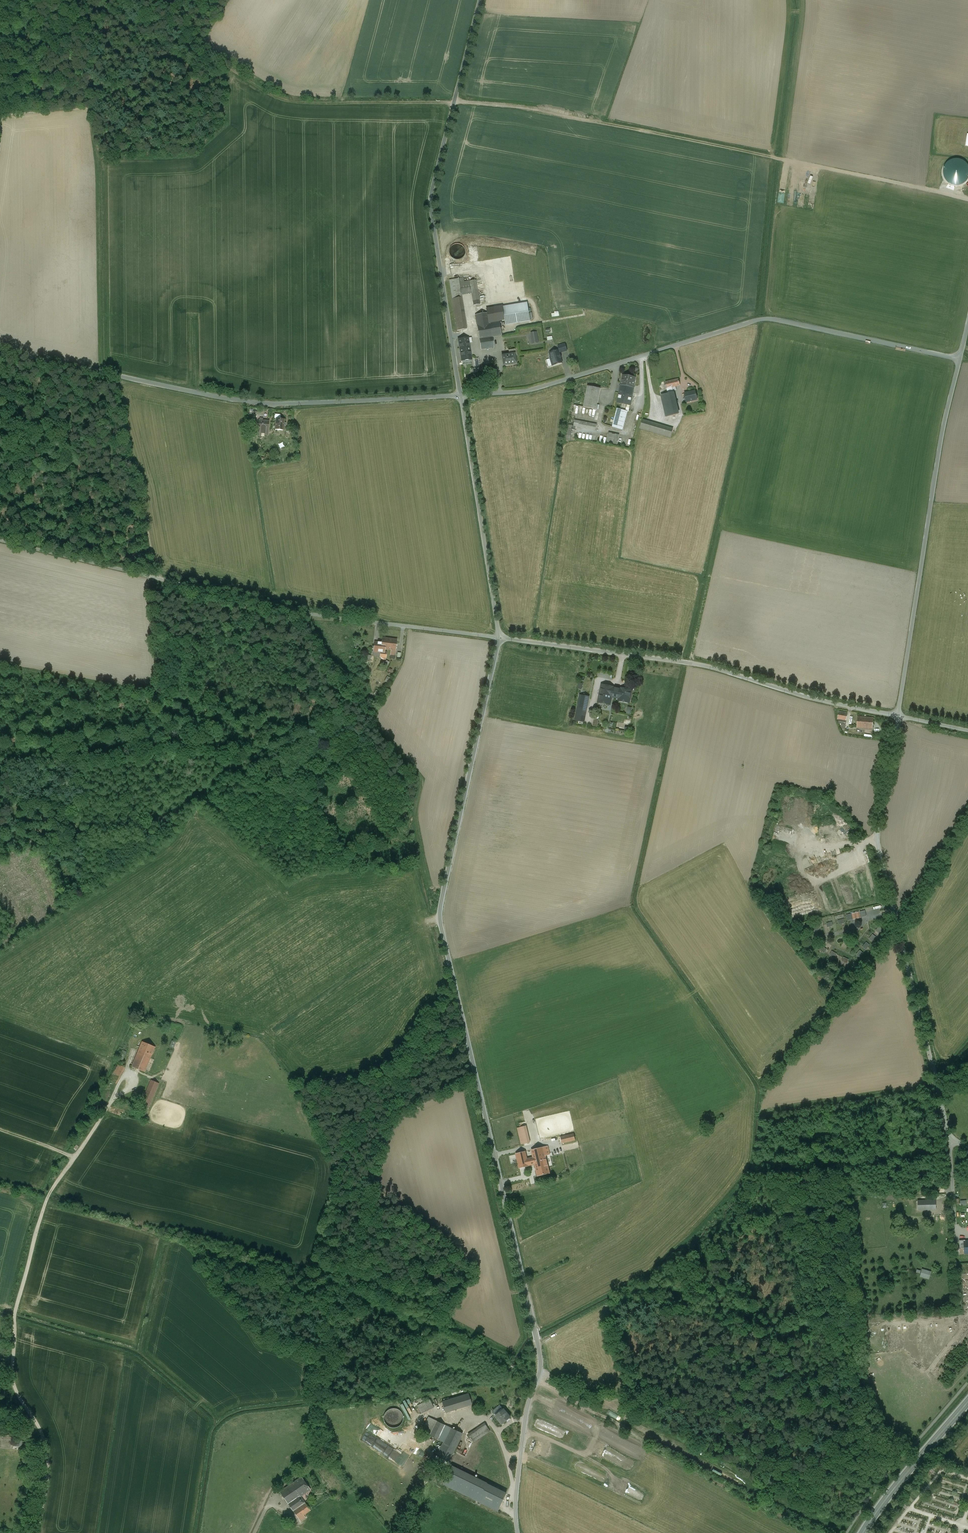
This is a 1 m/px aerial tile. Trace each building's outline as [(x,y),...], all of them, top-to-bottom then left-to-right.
[(465,255),(466,252),(465,249),(464,246),(461,245),(458,244),(455,245),(452,246),(450,249),(450,252),(451,255),(452,258),(455,259),(458,260),(461,259),(464,258),(465,255)] [(458,279),(449,280),(452,299),(461,297),(461,295),(459,283),(458,279)] [(476,281),(470,282),(472,294),(474,306),(480,305),(476,281)] [(470,282),(459,283),(461,295),(472,294),(470,282)] [(461,297),(452,299),(457,331),(466,329),(461,297)] [(527,303),(503,308),(506,325),(530,321),(527,303)] [(487,313),(475,315),(477,326),(489,324),(487,313)] [(489,324),(477,326),(479,340),(492,337),(502,336),(500,322),(489,324)] [(492,337),(479,340),(481,350),(493,348),(492,337)] [(468,338),(458,339),(462,361),(471,360),(468,338)] [(565,345),(558,346),(560,350),(558,351),(559,353),(567,351),(565,345)] [(558,351),(550,353),(551,358),(550,359),(552,366),(562,363),(560,358),(561,358),(560,355),(559,355),(559,353),(558,351)] [(509,355),(502,356),(503,366),(508,365),(508,364),(514,363),(514,359),(515,359),(514,355),(514,354),(509,355)] [(635,378),(623,375),(623,376),(621,385),(620,390),(633,393),(633,388),(635,378)] [(679,379),(665,383),(668,394),(661,395),(663,402),(667,401),(671,416),(678,414),(676,407),(677,407),(677,405),(676,405),(672,388),(680,386),(679,379)] [(599,389),(587,387),(584,407),(596,409),(599,389)] [(633,393),(620,390),(617,403),(630,405),(633,393)] [(695,392),(684,394),(685,398),(684,399),(684,401),(686,400),(686,403),(697,400),(695,392)] [(627,412),(607,406),(602,424),(622,430),(627,412)] [(285,420),(276,419),(275,430),(284,431),(285,420)] [(598,431),(599,424),(577,420),(576,426),(598,431)] [(269,422),(259,421),(258,433),(268,433),(269,422)] [(673,430),(642,421),(640,429),(670,438),(673,430)] [(619,444),(621,434),(610,432),(608,442),(619,444)] [(397,640),(382,638),(381,643),(375,642),(374,651),(380,652),(381,649),(385,649),(391,650),(395,651),(396,651),(397,640)] [(613,687),(602,685),(598,702),(610,705),(612,697),(614,697),(619,698),(621,689),(616,688),(613,688),(613,687)] [(632,691),(621,688),(621,689),(619,698),(619,699),(630,701),(632,691)] [(589,697),(580,695),(575,720),(584,722),(589,697)] [(848,713),(839,711),(837,719),(846,721),(848,713)] [(873,718),(858,717),(857,728),(872,729),(873,718)] [(155,1047),(142,1042),(137,1054),(150,1059),(155,1047)] [(150,1059),(137,1054),(132,1067),(145,1072),(150,1059)] [(118,1064),(109,1080),(116,1084),(125,1068),(118,1064)] [(151,1080),(145,1094),(147,1095),(153,1097),(154,1096),(159,1084),(151,1080)] [(145,1099),(143,1098),(140,1105),(148,1108),(151,1101),(145,1099)] [(543,1112),(533,1114),(535,1120),(545,1118),(544,1115),(543,1112)] [(525,1126),(517,1128),(521,1144),(530,1142),(525,1126)] [(574,1134),(561,1137),(562,1143),(575,1140),(574,1134)] [(547,1147),(532,1151),(533,1158),(544,1155),(549,1154),(547,1147)] [(525,1152),(516,1154),(519,1168),(528,1166),(528,1165),(527,1159),(525,1152)] [(575,1152),(564,1154),(567,1164),(577,1161),(575,1152)] [(533,1158),(527,1159),(528,1165),(534,1164),(537,1176),(549,1173),(544,1155),(533,1158)] [(935,1201),(929,1201),(929,1205),(918,1205),(918,1210),(935,1209),(935,1201)] [(922,1268),(920,1277),(929,1279),(932,1271),(922,1268)] [(468,1394),(442,1402),(445,1412),(472,1404),(468,1394)] [(401,1403),(405,1413),(412,1410),(407,1400),(401,1403)] [(430,1400),(417,1406),(421,1413),(433,1407),(430,1400)] [(403,1422),(403,1418),(402,1414),(400,1411),(397,1409),(393,1408),(389,1409),(386,1411),(384,1415),(384,1418),(384,1422),(387,1425),(390,1427),(394,1428),(397,1427),(400,1425),(403,1422)] [(504,1409),(495,1416),(503,1424),(511,1417),(504,1409)] [(429,1417),(422,1431),(429,1435),(436,1420),(429,1417)] [(450,1427),(436,1420),(429,1435),(443,1442),(450,1427)] [(486,1423),(470,1435),(473,1439),(489,1427),(486,1423)] [(443,1442),(436,1456),(449,1462),(462,1433),(450,1427),(443,1442)] [(426,1442),(412,1435),(406,1445),(420,1452),(426,1442)] [(445,1486),(502,1510),(508,1497),(491,1490),(494,1484),(471,1474),(470,1477),(465,1475),(467,1471),(460,1468),(456,1477),(450,1474),(445,1486)] [(301,1477),(280,1492),(288,1504),(300,1496),(302,1499),(303,1498),(301,1496),(310,1489),(301,1477)] [(300,1496),(288,1504),(293,1511),(305,1503),(302,1499),(300,1496)] [(305,1503),(293,1511),(298,1518),(310,1510),(305,1503)]
